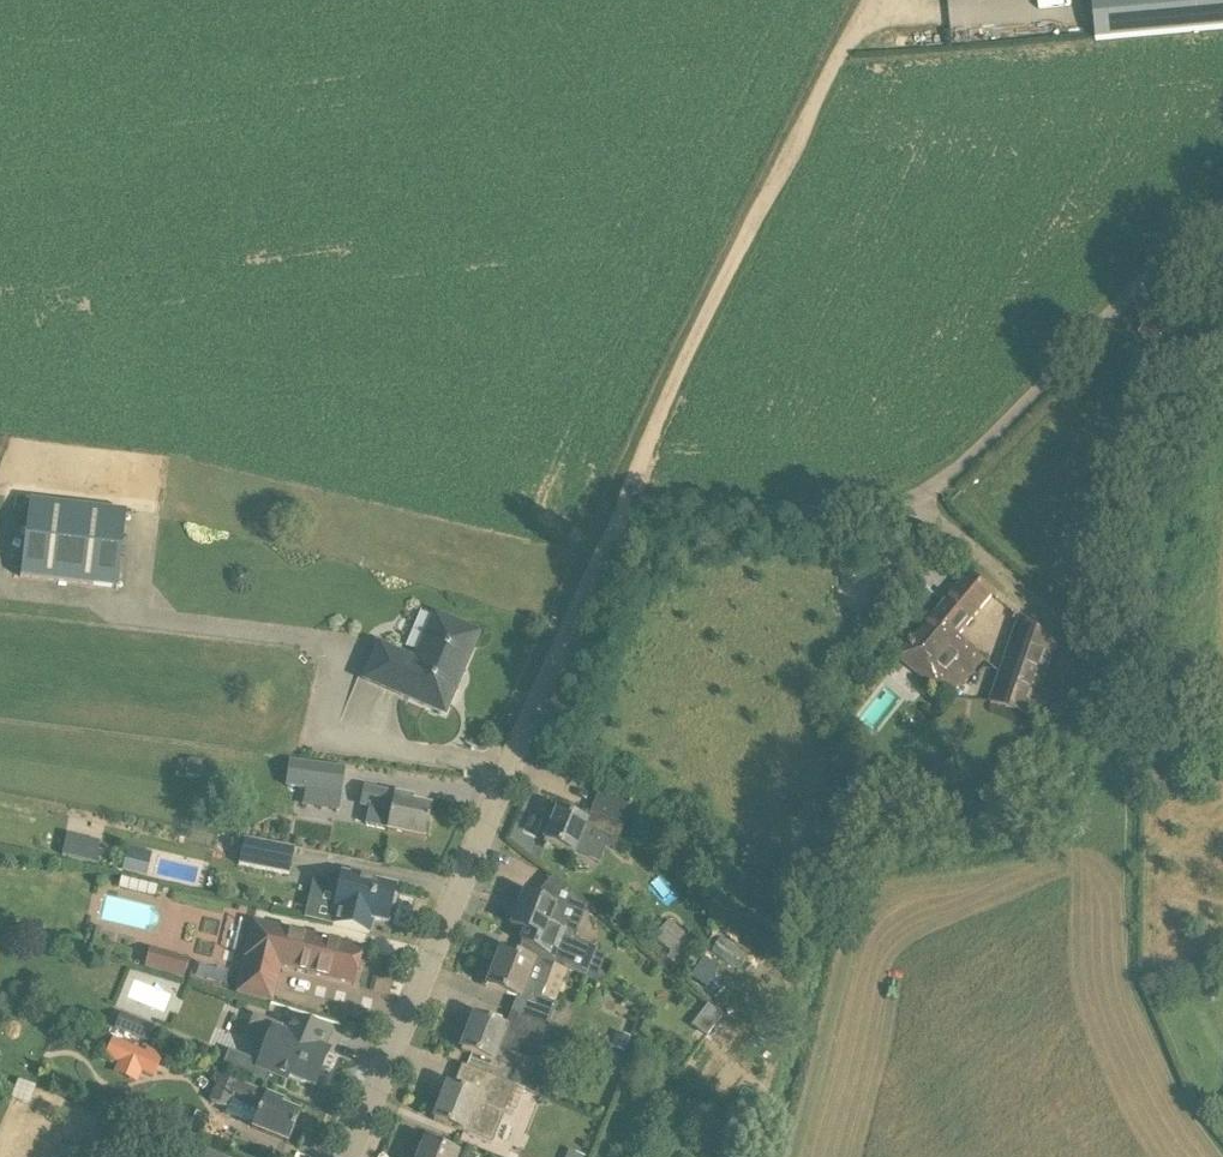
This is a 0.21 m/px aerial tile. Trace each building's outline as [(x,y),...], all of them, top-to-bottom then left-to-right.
[(1222,29),(1222,0),(1093,0),(1096,39),(1222,29)] [(126,513),(29,502),(20,578),(117,589),(126,513)] [(958,639),(994,596),(970,576),(903,656),(954,698),(985,661),(958,639)] [(479,634),(435,615),(415,662),(379,647),(365,680),(401,695),(401,696),(445,715),(479,634)] [(1029,623),(1020,617),(989,705),(1033,720),(1057,646),(1029,623)] [(200,778),(203,763),(188,760),(188,762),(186,775),(185,776),(200,778)] [(344,769),(290,762),(287,788),(340,795),(344,769)] [(387,830),(387,831),(425,839),(432,808),(412,804),(413,800),(383,793),(375,828),(387,830)] [(617,844),(623,829),(633,805),(608,795),(595,828),(587,824),(556,812),(544,842),(575,854),(582,836),(591,840),(594,835),(617,844)] [(84,861),(89,841),(68,836),(63,856),(84,861)] [(224,859),(228,838),(218,837),(214,857),(224,859)] [(295,851),(245,841),(239,868),(289,878),(295,851)] [(143,860),(126,856),(122,872),(139,876),(143,860)] [(396,889),(343,876),(334,912),(336,913),(333,928),(370,937),(372,927),(373,922),(387,925),(391,910),(395,908),(397,901),(394,896),(396,889)] [(521,944),(524,946),(537,953),(556,964),(581,978),(595,945),(576,937),(577,936),(549,925),(556,909),(523,896),(511,927),(526,933),(521,944)] [(669,922),(654,940),(671,955),(667,960),(680,970),(696,945),(686,937),(686,936),(669,922)] [(279,983),(277,982),(280,968),(355,986),(364,951),(253,924),(237,994),(273,1003),(277,984),(279,985),(279,983)] [(184,982),(190,962),(151,950),(145,970),(184,982)] [(548,1029),(555,1011),(557,1006),(542,1000),(556,964),(537,953),(532,964),(501,952),(486,987),(527,1004),(521,1019),(548,1029)] [(148,1045),(154,1029),(121,1015),(114,1031),(148,1045)] [(330,1034),(289,1018),(283,1034),(273,1030),(258,1068),(287,1080),(288,1076),(315,1087),(329,1053),(323,1051),(330,1034)] [(515,1033),(506,1030),(475,1018),(462,1051),(497,1066),(503,1051),(534,1064),(548,1029),(521,1019),(515,1033)] [(631,1037),(618,1031),(612,1047),(625,1052),(631,1037)] [(132,1070),(142,1074),(152,1078),(155,1079),(163,1060),(165,1055),(148,1048),(147,1050),(146,1053),(140,1051),(113,1040),(105,1058),(118,1064),(132,1070)] [(602,1072),(607,1060),(609,1056),(594,1050),(592,1054),(587,1066),(602,1072)] [(460,1091),(455,1089),(448,1086),(434,1122),(493,1145),(516,1087),(469,1069),(460,1091)] [(283,1108),(285,1103),(237,1084),(238,1083),(223,1077),(212,1103),(227,1110),(225,1115),(253,1127),(253,1129),(288,1144),(300,1115),(283,1108)] [(458,1156),(425,1144),(420,1156),(458,1156)]
